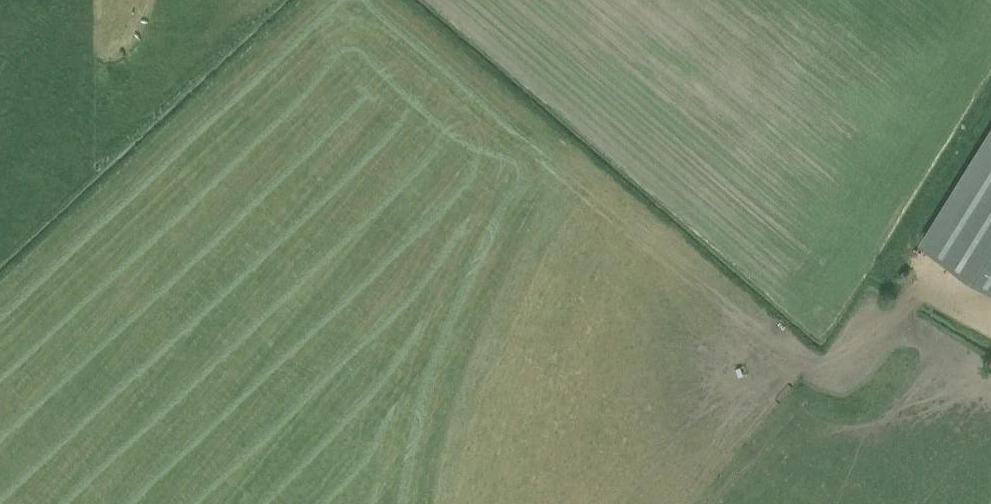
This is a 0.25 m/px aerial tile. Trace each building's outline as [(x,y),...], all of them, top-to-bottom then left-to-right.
[(915,248),(990,295),(990,128),(915,248)]
